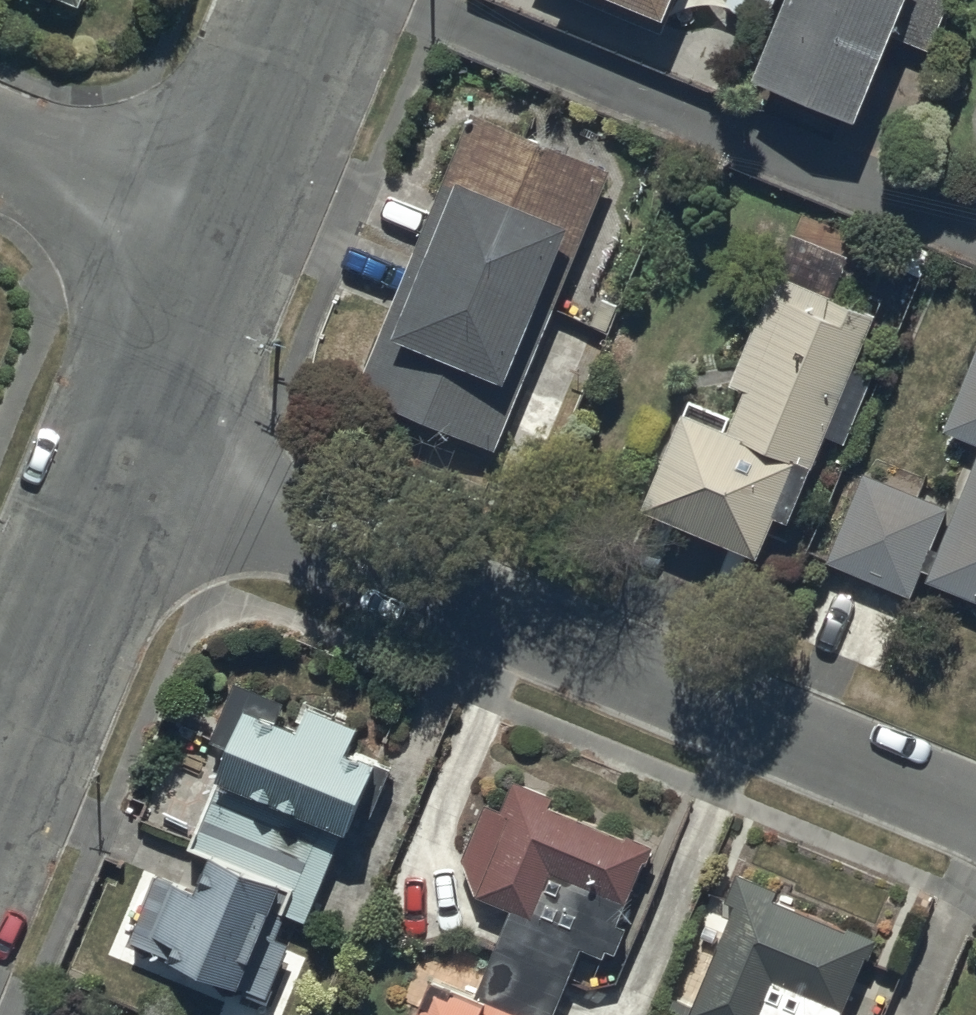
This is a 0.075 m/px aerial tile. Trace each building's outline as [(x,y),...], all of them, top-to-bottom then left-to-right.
[(78,12),(83,0),(49,0),(78,12)] [(659,38),(675,0),(567,0),(659,38)] [(749,78),(850,124),(890,36),(924,52),(948,0),(785,0),(749,78)] [(610,178),(469,121),(355,402),(496,459),(610,178)] [(788,526),(872,317),(772,277),(728,386),(743,392),(732,420),(685,401),(640,514),(758,562),(774,521),(788,526)] [(944,431),(975,444),(975,353),(944,431)] [(938,551),(929,548),(946,507),(859,472),(822,563),(909,598),(920,570),(929,573),(926,582),(975,602),(975,457),(938,551)] [(292,896),(280,921),(304,930),(338,843),(347,847),(358,818),(369,822),(388,773),(352,759),(361,736),(309,715),(300,737),(278,728),(285,710),(233,689),(210,747),(230,754),(189,858),(211,866),(292,896)] [(498,1014),(555,1014),(580,955),(601,964),(605,955),(615,959),(624,936),(615,933),(649,852),(550,811),(555,801),(497,777),(460,865),(476,904),(511,918),(474,1005),(498,1014)] [(292,896),(211,866),(198,898),(156,881),(130,947),(171,964),(167,975),(261,1012),(288,944),(274,938),(280,921),(292,896)] [(874,944),(775,903),(779,893),(740,877),(727,908),(734,911),(691,1014),(845,1014),(874,944)] [(474,1005),(436,988),(425,1014),(498,1014),(474,1005)]
